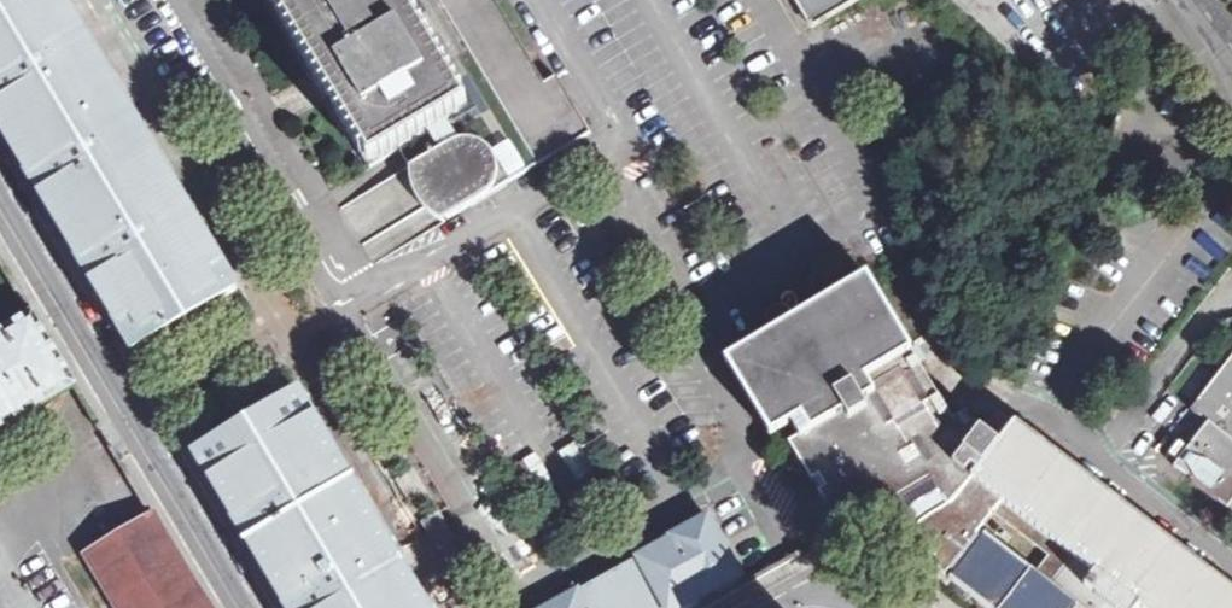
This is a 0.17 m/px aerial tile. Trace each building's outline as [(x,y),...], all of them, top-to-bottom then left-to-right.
[(237,290),(64,0),(0,0),(0,130),(134,352),(237,290)] [(444,221),(539,164),(486,77),(440,0),(270,0),(359,149),(371,168),(400,151),(444,221)] [(813,28),(859,0),(797,0),(813,28)] [(402,171),(340,205),(358,239),(364,236),(375,255),(431,224),(402,171)] [(953,420),(867,276),(725,362),(771,436),(792,424),(800,437),(790,444),(842,531),(899,496),(916,526),(903,543),(945,575),(1000,502),(968,475),(997,437),(973,422),(966,412),(953,420)] [(765,316),(773,330),(793,317),(786,304),(765,316)] [(77,385),(34,313),(0,333),(0,432),(77,385)] [(1192,412),(1208,423),(1175,467),(1228,508),(1231,502),(1231,359),(1192,412)] [(196,455),(287,607),(428,607),(299,393),(196,455)] [(1008,431),(989,417),(981,427),(997,437),(968,475),(1000,502),(1072,556),(1048,591),(1073,607),(1231,607),(1231,593),(1099,490),(1014,424),(1008,431)] [(1000,502),(945,575),(987,607),(1073,607),(1048,591),(1072,556),(1000,502)] [(117,607),(210,607),(154,515),(86,556),(117,607)] [(746,586),(708,517),(545,607),(707,607),(746,586)]
